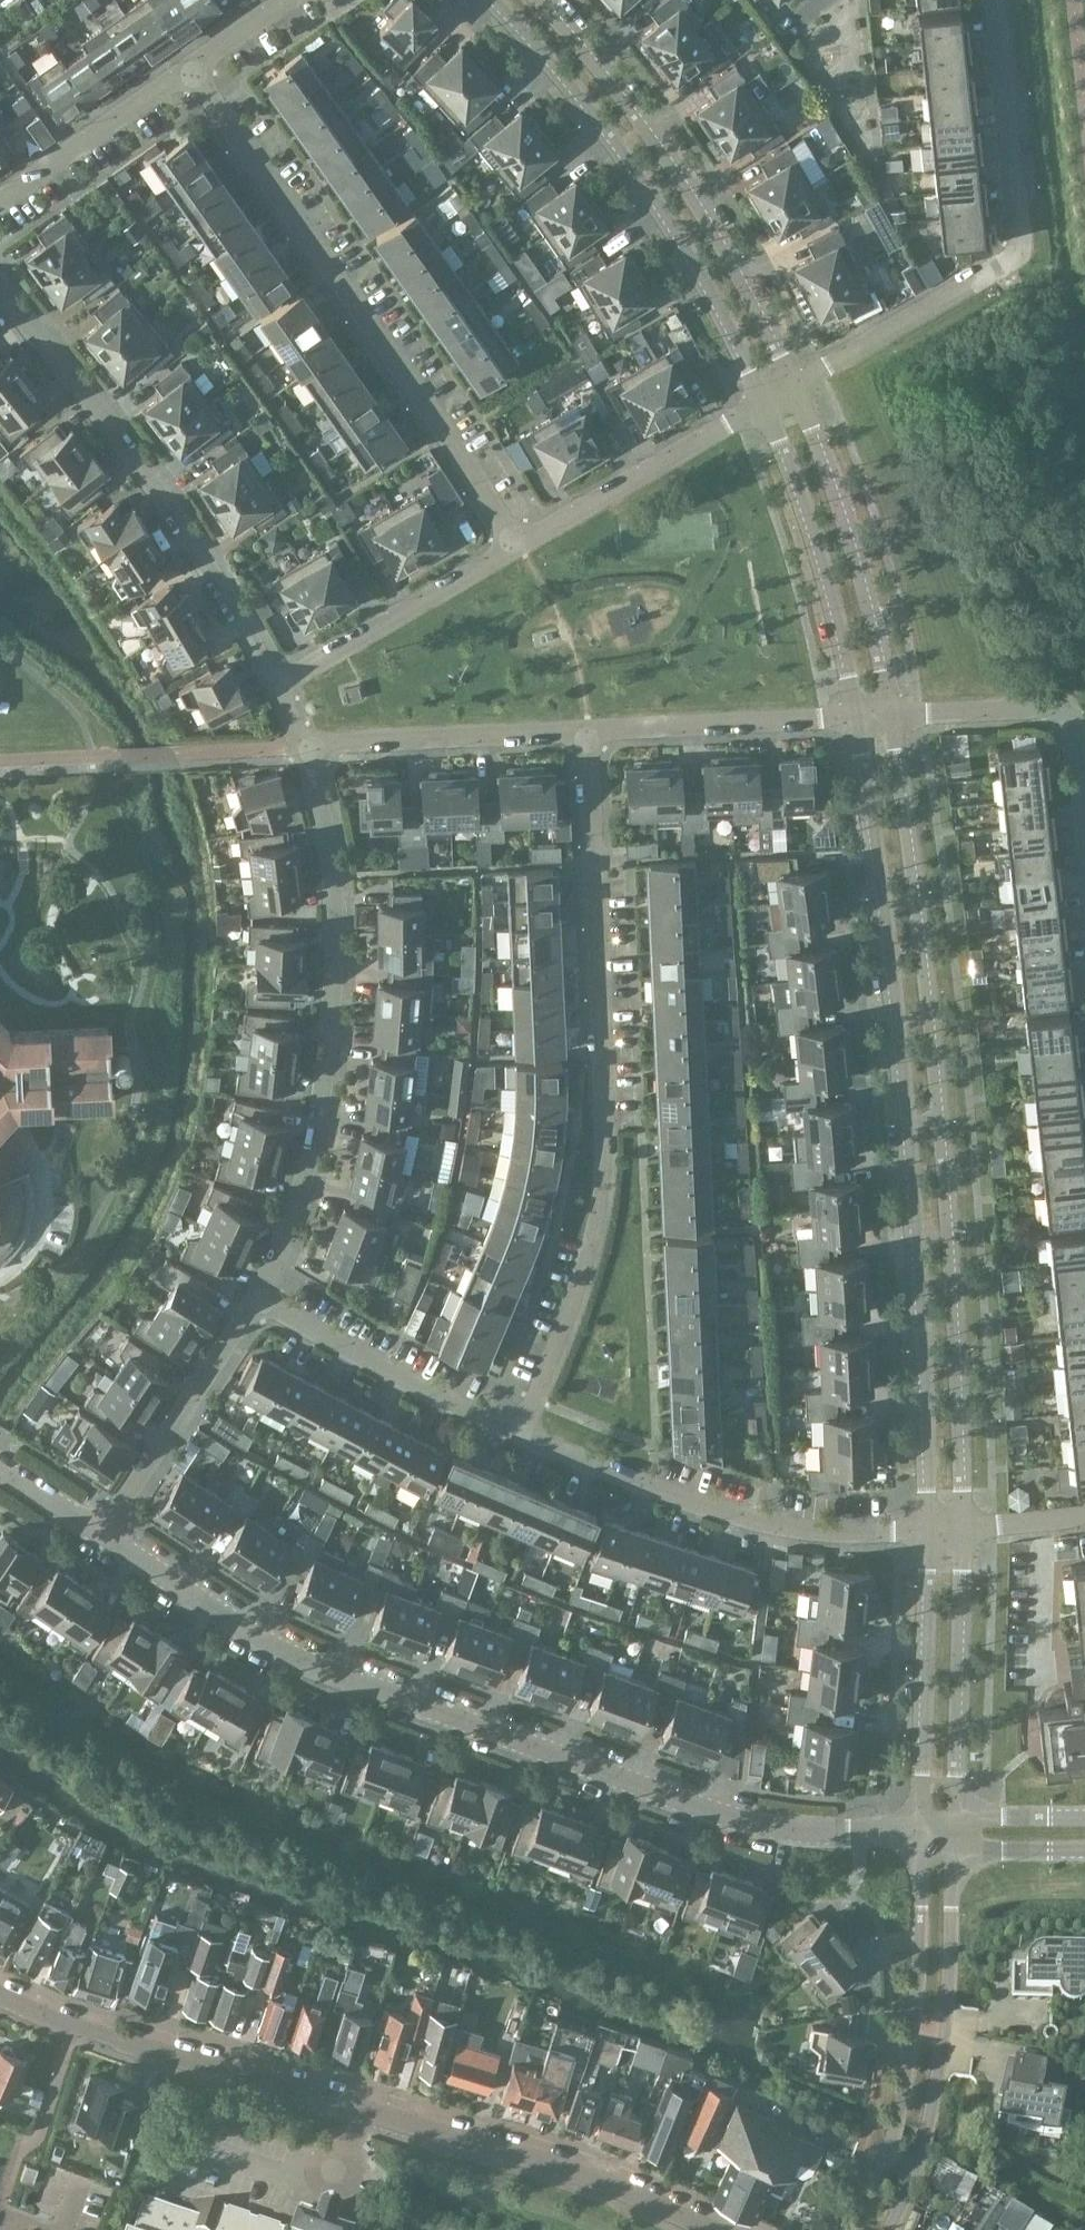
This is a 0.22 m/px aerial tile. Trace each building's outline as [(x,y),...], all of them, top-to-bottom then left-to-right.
[(84,0),(77,0),(72,3),(80,15),(89,8),(84,0)] [(89,8),(99,2),(98,0),(84,0),(89,8)] [(173,34),(149,0),(139,0),(124,11),(155,55),(172,43),(168,38),(173,34)] [(173,34),(178,31),(181,36),(198,24),(182,0),(149,0),(173,34)] [(198,24),(221,8),(216,0),(182,0),(198,24)] [(402,4),(379,28),(399,47),(391,55),(402,66),(439,28),(429,18),(431,16),(422,8),(428,1),(427,0),(398,0),(402,4)] [(654,60),(702,23),(685,0),(662,0),(654,7),(662,18),(642,34),(645,38),(640,42),(654,60)] [(965,19),(960,20),(959,10),(916,14),(919,40),(967,35),(965,19)] [(124,11),(102,26),(133,70),(155,55),(124,11)] [(37,27),(38,28),(46,39),(55,32),(47,20),(37,27)] [(702,23),(654,60),(668,78),(673,74),(676,78),(697,62),(705,73),(728,56),(718,44),(710,50),(694,30),(703,23),(702,23)] [(133,70),(102,26),(101,27),(107,35),(86,50),(111,85),(133,70)] [(318,32),(303,42),(308,49),(323,39),(318,32)] [(969,51),(967,35),(919,40),(922,66),(964,61),(963,52),(969,51)] [(335,49),(344,61),(353,54),(343,42),(335,49)] [(438,102),(482,61),(468,45),(463,49),(460,46),(441,64),(431,53),(411,73),(438,102)] [(89,101),(111,85),(86,50),(65,65),(59,56),(58,57),(89,101)] [(265,80),(281,103),(319,77),(300,50),(283,62),(286,65),(265,80)] [(353,54),(344,61),(354,73),(362,66),(353,54)] [(882,56),(872,58),(873,69),(883,68),(882,56)] [(66,117),(89,101),(58,57),(24,81),(41,104),(52,97),(66,117)] [(497,77),(482,61),(438,102),(465,132),(486,113),(477,102),(496,84),(493,81),(497,77)] [(925,91),(973,86),(971,70),(965,70),(964,61),(922,66),(925,91)] [(696,115),(708,134),(759,100),(735,65),(712,81),(720,93),(698,108),(700,112),(696,115)] [(319,77),(281,103),(298,126),(335,100),(319,77)] [(380,104),(388,97),(378,86),(370,92),(380,104)] [(974,102),(973,86),(925,91),(928,116),(970,112),(969,102),(974,102)] [(23,94),(22,94),(11,102),(18,112),(30,103),(23,94)] [(398,109),(388,97),(380,104),(389,116),(398,109)] [(351,123),(335,100),(298,126),(314,150),(351,123)] [(759,100),(708,134),(721,152),(726,149),(729,153),(750,138),(758,150),(782,134),(759,100)] [(894,104),(878,106),(879,120),(895,118),(894,104)] [(468,135),(493,166),(540,128),(527,111),(522,115),(519,111),(499,128),(490,116),(468,135)] [(930,141),(978,136),(976,120),(971,121),(970,112),(928,116),(928,119),(919,120),(921,140),(930,139),(930,141)] [(38,115),(37,116),(26,123),(41,145),(53,137),(38,115)] [(314,150),(330,173),(368,146),(351,123),(314,150)] [(410,145),(419,138),(410,126),(402,132),(410,145)] [(540,128),(493,166),(518,197),(541,180),(532,169),(552,152),(549,149),(554,145),(540,128)] [(0,133),(0,170),(9,164),(3,156),(12,150),(0,133)] [(147,158),(165,185),(203,158),(186,135),(166,150),(163,146),(147,158)] [(980,152),(978,136),(930,141),(933,167),(975,162),(974,153),(980,152)] [(428,151),(419,138),(410,145),(419,157),(428,151)] [(747,192),(758,211),(810,181),(789,144),(765,159),(772,171),(749,185),(751,189),(747,192)] [(368,146),(330,173),(343,192),(381,165),(368,146)] [(449,147),(435,158),(445,170),(458,159),(449,147)] [(441,169),(432,157),(424,163),(432,175),(441,169)] [(203,158),(165,185),(182,208),(219,182),(203,158)] [(936,192),(984,187),(982,171),(976,171),(975,162),(933,167),(936,192)] [(394,184),(381,165),(343,192),(357,211),(394,184)] [(543,233),(593,199),(581,181),(576,184),(573,180),(552,195),(544,184),(521,201),(543,233)] [(810,181),(758,211),(769,231),(774,228),(777,232),(799,219),(807,231),(831,217),(810,181)] [(235,205),(219,182),(182,208),(198,231),(235,205)] [(394,184),(357,211),(370,229),(407,203),(394,184)] [(985,203),(984,187),(936,192),(938,217),(981,213),(980,203),(985,203)] [(126,194),(135,207),(144,200),(135,188),(126,194)] [(456,210),(465,203),(456,191),(447,197),(456,210)] [(605,216),(593,199),(543,233),(566,266),(590,250),(582,239),(603,224),(601,220),(605,216)] [(876,199),(864,206),(870,217),(882,210),(876,199)] [(144,200),(135,207),(144,219),(153,213),(144,200)] [(198,231),(214,254),(252,228),(235,205),(198,231)] [(469,228),(478,222),(469,209),(460,215),(469,228)] [(388,255),(426,229),(413,211),(375,236),(388,255)] [(26,263),(39,282),(88,246),(64,212),(63,213),(41,229),(49,240),(28,256),(31,260),(26,263)] [(941,243),(967,240),(968,246),(990,244),(988,222),(982,223),(981,213),(938,217),(941,243)] [(487,234),(478,222),(469,228),(478,240),(487,234)] [(802,292),(856,265),(856,264),(846,268),(835,246),(845,241),(838,227),(812,240),(819,253),(795,264),(797,269),(792,272),(802,292)] [(214,254),(228,273),(265,247),(252,228),(214,254)] [(439,248),(426,229),(388,255),(402,274),(439,248)] [(167,253),(176,246),(167,234),(159,240),(167,253)] [(88,246),(39,282),(52,300),(57,297),(60,301),(81,286),(90,297),(113,281),(104,268),(95,274),(80,254),(89,247),(88,246)] [(185,259),(176,246),(167,253),(176,265),(185,259)] [(265,247),(228,273),(241,292),(278,266),(265,247)] [(453,267),(439,248),(402,274),(415,293),(453,267)] [(498,270),(507,263),(499,251),(490,257),(498,270)] [(589,304),(641,273),(630,254),(625,257),(622,253),(600,266),(593,254),(568,270),(589,304)] [(902,269),(915,291),(927,284),(915,261),(902,269)] [(516,276),(507,263),(498,270),(507,282),(516,276)] [(875,302),(856,265),(802,292),(812,312),(818,309),(820,314),(843,302),(850,315),(875,302)] [(291,285),(278,266),(241,292),(254,311),(291,285)] [(534,266),(523,274),(525,277),(533,288),(542,282),(544,281),(534,266)] [(469,290),(453,267),(415,293),(431,317),(469,290)] [(652,291),(641,273),(589,304),(609,338),(634,324),(627,312),(650,298),(647,294),(652,291)] [(188,281),(196,294),(205,288),(196,275),(188,281)] [(85,341),(99,358),(146,319),(119,287),(117,288),(97,305),(106,316),(85,333),(89,337),(85,341)] [(205,288),(196,294),(205,306),(214,300),(205,288)] [(469,290),(431,317),(448,340),(485,314),(469,290)] [(273,338),(310,311),(297,293),(260,319),(273,338)] [(531,316),(540,309),(531,297),(522,303),(531,316)] [(227,319),(219,307),(210,313),(219,326),(227,319)] [(548,322),(540,309),(531,316),(540,328),(548,322)] [(324,330),(310,311),(273,338),(286,356),(324,330)] [(448,340),(464,363),(502,337),(485,314),(448,340)] [(146,319),(99,358),(113,375),(118,372),(121,376),(141,359),(151,370),(172,351),(146,319)] [(324,330),(286,356),(299,375),(337,349),(324,330)] [(502,337),(464,363),(480,387),(518,360),(502,337)] [(242,341),(234,347),(243,360),(251,353),(242,341)] [(640,365),(667,412),(675,408),(678,413),(694,403),(683,383),(679,374),(690,368),(676,344),(640,365)] [(353,372),(337,349),(299,375),(315,398),(353,372)] [(26,375),(9,354),(8,355),(8,356),(1,361),(0,360),(0,396),(26,375)] [(247,366),(255,378),(264,372),(256,359),(247,366)] [(144,413),(157,431),(206,395),(181,361),(158,378),(166,390),(145,406),(148,410),(144,413)] [(578,362),(536,387),(544,400),(586,376),(578,362)] [(660,417),(667,412),(640,365),(603,386),(618,411),(630,403),(646,431),(663,422),(660,417)] [(264,372),(255,378),(264,390),(273,384),(264,372)] [(315,398),(331,421),(369,395),(353,372),(315,398)] [(26,375),(0,396),(0,414),(2,416),(0,421),(0,431),(8,441),(42,413),(34,402),(41,397),(42,397),(43,396),(26,375)] [(206,395),(157,431),(171,449),(176,446),(179,450),(200,434),(208,446),(231,429),(206,395)] [(369,395),(331,421),(347,444),(385,418),(369,395)] [(552,416),(583,468),(603,457),(600,452),(604,449),(591,427),(603,419),(588,395),(552,416)] [(254,396),(241,402),(248,416),(261,410),(254,396)] [(285,419),(294,413),(285,401),(276,407),(285,419)] [(302,426),(294,413),(285,419),(293,432),(302,426)] [(564,480),(583,468),(552,416),(516,437),(534,468),(546,460),(556,477),(561,475),(564,480)] [(402,442),(385,418),(347,444),(364,468),(402,442)] [(51,478),(89,449),(87,447),(86,448),(87,449),(86,449),(70,429),(69,430),(62,436),(54,425),(19,453),(29,466),(41,465),(51,478)] [(211,508),(262,474),(239,439),(215,455),(223,467),(201,481),(204,486),(199,489),(211,508)] [(308,453),(317,465),(326,459),(317,447),(308,453)] [(105,470),(89,449),(51,478),(62,491),(57,502),(67,516),(105,486),(96,476),(104,470),(104,471),(105,470)] [(519,450),(510,456),(519,469),(527,464),(519,450)] [(326,459),(317,465),(326,478),(335,472),(326,459)] [(285,510),(262,474),(211,508),(223,527),(228,524),(231,528),(253,514),(261,525),(285,510)] [(392,509),(422,561),(442,550),(439,545),(444,542),(430,520),(443,512),(429,488),(392,509)] [(352,514),(342,496),(330,503),(323,490),(314,495),(332,525),(352,514)] [(98,541),(107,555),(147,529),(131,506),(130,507),(131,507),(123,513),(116,502),(76,528),(86,542),(98,541)] [(403,572),(422,561),(392,509),(356,529),(370,554),(382,547),(395,570),(400,567),(403,572)] [(147,529),(107,555),(116,569),(111,580),(120,594),(157,569),(150,558),(158,553),(158,554),(159,553),(145,531),(146,530),(146,531),(148,530),(147,529)] [(299,562),(327,610),(334,605),(337,610),(354,601),(338,573),(350,565),(336,541),(299,562)] [(320,614),(327,610),(299,562),(263,583),(277,607),(288,600),(293,609),(294,608),(306,628),(322,619),(320,614)] [(150,622),(159,636),(197,613),(183,590),(182,591),(183,591),(175,596),(168,585),(129,607),(138,622),(150,622)] [(197,613),(159,636),(167,650),(161,661),(170,676),(208,653),(201,642),(209,637),(210,638),(211,637),(197,613)] [(148,637),(130,643),(137,661),(154,654),(148,637)] [(225,664),(225,665),(177,689),(185,704),(197,705),(205,720),(211,717),(214,723),(227,717),(224,711),(244,701),(244,702),(245,701),(226,663),(225,664)] [(145,692),(159,686),(154,673),(139,680),(145,692)] [(343,688),(347,700),(361,696),(357,684),(343,688)] [(1044,752),(1039,753),(1038,744),(995,748),(998,774),(1046,768),(1044,752)] [(757,826),(770,825),(769,793),(757,794),(755,761),(756,761),(756,760),(747,760),(747,755),(728,756),(731,808),(732,820),(757,819),(757,826)] [(769,793),(770,825),(785,824),(784,805),(810,804),(810,802),(809,802),(808,776),(812,776),(811,755),(797,756),(797,758),(779,759),(779,760),(780,760),(782,793),(769,793)] [(704,797),(692,797),(694,829),(707,828),(707,809),(731,808),(728,756),(710,757),(710,762),(702,763),(702,764),(703,764),(704,797)] [(669,759),(651,760),(654,812),(679,810),(680,829),(694,829),(692,797),(680,798),(678,765),(679,765),(679,764),(670,764),(669,759)] [(654,812),(651,760),(633,761),(633,766),(624,766),(624,768),(625,768),(627,811),(627,812),(627,813),(654,812)] [(542,765),(524,766),(527,818),(554,816),(554,815),(565,814),(563,779),(551,779),(551,772),(552,772),(552,770),(543,771),(542,765)] [(500,807),(487,808),(489,839),(503,838),(502,819),(527,818),(524,766),(506,767),(506,772),(497,773),(497,774),(498,774),(500,807)] [(1048,784),(1046,768),(998,774),(1001,799),(1043,794),(1042,785),(1048,784)] [(447,770),(449,822),(474,820),(475,839),(489,839),(487,808),(475,808),(473,776),(474,776),(474,774),(465,775),(465,769),(447,770)] [(425,823),(449,822),(447,770),(429,771),(429,776),(420,777),(420,778),(421,778),(423,811),(410,811),(412,843),(426,842),(425,823)] [(230,811),(235,827),(287,812),(287,813),(288,812),(276,772),(275,772),(275,773),(254,779),(252,773),(238,777),(240,783),(234,785),(239,802),(230,811)] [(398,843),(412,843),(410,811),(398,812),(396,779),(397,779),(397,778),(379,779),(379,776),(364,777),(365,797),(358,797),(360,826),(397,825),(398,843)] [(1004,824),(1052,819),(1050,803),(1044,804),(1043,794),(1001,799),(1004,824)] [(1053,835),(1052,819),(1004,824),(1006,850),(1049,845),(1048,836),(1053,835)] [(253,874),(297,868),(293,841),(292,841),(292,842),(283,843),(281,830),(237,836),(239,852),(251,857),(253,874)] [(970,836),(959,837),(960,851),(971,849),(970,836)] [(656,839),(624,841),(625,855),(656,854),(656,839)] [(559,844),(528,846),(529,860),(560,858),(559,844)] [(1009,875),(1051,871),(1057,870),(1055,854),(1050,855),(1049,845),(1006,850),(1009,875)] [(780,900),(831,893),(829,875),(824,876),(822,867),(821,867),(821,868),(789,872),(787,856),(756,858),(758,878),(777,875),(780,900)] [(648,863),(649,892),(695,890),(694,861),(648,863)] [(300,895),(297,868),(253,874),(255,890),(245,898),(247,914),(291,909),(289,895),(299,894),(299,895),(300,895)] [(506,870),(507,896),(553,894),(551,868),(506,870)] [(1054,896),(1053,887),(1059,886),(1057,870),(1051,871),(1009,875),(1012,901),(1054,896)] [(728,888),(727,873),(717,874),(718,889),(728,888)] [(491,885),(480,886),(481,900),(491,900),(491,885)] [(649,892),(651,920),(697,918),(695,890),(649,892)] [(379,905),(379,932),(420,932),(420,892),(391,892),(391,906),(380,906),(380,905),(379,905)] [(831,893),(780,900),(768,902),(771,926),(765,927),(766,941),(797,937),(795,924),(828,920),(828,921),(829,921),(828,912),(834,911),(831,893)] [(507,896),(508,922),(554,920),(553,894),(507,896)] [(1055,906),(1054,896),(1012,901),(1015,926),(1063,921),(1061,905),(1055,906)] [(763,917),(760,900),(737,904),(740,921),(763,917)] [(719,902),(720,917),(730,916),(729,901),(719,902)] [(227,908),(217,908),(217,919),(227,919),(227,911),(227,908)] [(481,915),(481,929),(492,929),(492,915),(481,915)] [(730,916),(720,917),(721,932),(732,931),(730,916)] [(698,946),(697,918),(651,920),(652,948),(698,946)] [(227,919),(217,919),(217,930),(227,930),(227,927),(227,919)] [(508,922),(509,948),(555,946),(554,920),(508,922)] [(1064,937),(1063,921),(1015,926),(1017,952),(1060,947),(1059,938),(1064,937)] [(256,963),(303,965),(303,963),(302,963),(302,964),(301,964),(302,937),(300,937),(300,939),(291,938),(291,925),(247,923),(246,940),(257,946),(256,963)] [(492,929),(481,929),(481,944),(492,944),(492,929)] [(420,932),(379,932),(379,959),(380,959),(380,958),(391,958),(391,971),(421,972),(420,932)] [(797,937),(766,941),(768,955),(787,952),(790,977),(841,971),(839,953),(833,953),(832,944),(831,945),(799,950),(797,937)] [(555,946),(509,948),(510,974),(556,972),(555,946)] [(652,948),(653,976),(699,974),(698,946),(652,948)] [(1020,977),(1068,972),(1066,956),(1061,956),(1060,947),(1017,952),(1020,977)] [(980,955),(970,956),(972,973),(981,972),(980,955)] [(723,958),(724,973),(734,972),(733,957),(723,958)] [(302,992),(303,965),(256,963),(255,979),(244,985),(244,1002),(291,1004),(292,990),(301,991),(301,992),(302,992)] [(474,966),(460,965),(460,973),(474,974),(474,973),(474,966)] [(480,984),(491,985),(492,970),(481,969),(480,984)] [(417,1012),(421,972),(391,971),(390,983),(379,982),(379,981),(378,981),(376,1008),(417,1012)] [(774,1004),(775,1018),(806,1014),(805,1002),(837,998),(837,999),(839,999),(838,990),(843,989),(841,971),(790,977),(793,1002),(774,1004)] [(557,998),(556,972),(510,974),(512,1000),(557,998)] [(734,972),(724,973),(725,988),(735,987),(734,972)] [(1070,988),(1068,972),(1020,977),(1023,1002),(1065,998),(1064,988),(1070,988)] [(699,974),(653,976),(654,999),(700,997),(699,974)] [(490,1000),(491,985),(480,984),(479,999),(490,1000)] [(701,1020),(700,997),(654,999),(655,1022),(701,1020)] [(512,1000),(513,1026),(558,1024),(557,998),(512,1000)] [(727,1019),(737,1018),(736,1003),(726,1003),(727,1019)] [(417,1012),(376,1008),(373,1036),(375,1036),(375,1035),(386,1036),(385,1048),(414,1051),(417,1012)] [(251,1035),(249,1051),(294,1056),(297,1029),(295,1029),(295,1030),(286,1029),(288,1016),(243,1011),(241,1027),(251,1035)] [(1073,1020),(1068,1021),(1067,1011),(1024,1016),(1027,1041),(1075,1036),(1073,1020)] [(806,1014),(775,1018),(777,1031),(796,1030),(798,1054),(849,1049),(848,1031),(842,1031),(841,1022),(840,1023),(808,1027),(806,1014)] [(478,1030),(488,1031),(489,1016),(479,1015),(478,1030)] [(738,1033),(737,1018),(727,1019),(728,1034),(738,1033)] [(702,1042),(701,1020),(655,1022),(656,1045),(702,1042)] [(1,1110),(17,1104),(111,1099),(110,1084),(111,1084),(110,1067),(115,1067),(117,1069),(121,1070),(124,1070),(130,1061),(130,1060),(128,1057),(117,1056),(114,1059),(110,1059),(109,1041),(108,1041),(107,1026),(13,1031),(9,1030),(0,1022),(0,1110),(1,1110)] [(558,1024),(513,1026),(514,1052),(559,1051),(558,1024)] [(487,1045),(488,1031),(478,1030),(476,1045),(487,1045)] [(1027,1041),(1030,1067),(1072,1062),(1071,1053),(1077,1052),(1075,1036),(1027,1041)] [(703,1065),(702,1042),(656,1045),(657,1067),(703,1065)] [(216,1063),(232,1064),(234,1046),(218,1044),(216,1063)] [(427,1052),(414,1051),(385,1048),(383,1060),(373,1059),(373,1058),(371,1058),(368,1085),(410,1090),(423,1091),(427,1052)] [(730,1064),(741,1063),(740,1048),(729,1049),(730,1064)] [(851,1067),(849,1049),(798,1054),(801,1079),(782,1081),(783,1095),(814,1092),(813,1079),(845,1076),(845,1077),(847,1077),(846,1067),(851,1067)] [(294,1056),(249,1051),(248,1068),(236,1073),(235,1089),(279,1094),(280,1081),(290,1082),(289,1083),(291,1083),(294,1056)] [(464,1096),(468,1056),(455,1055),(450,1094),(464,1096)] [(514,1062),(515,1086),(561,1086),(560,1060),(514,1062)] [(1033,1092),(1075,1088),(1080,1087),(1079,1071),(1073,1072),(1072,1062),(1030,1067),(1033,1092)] [(742,1078),(741,1063),(730,1064),(731,1079),(742,1078)] [(704,1088),(703,1065),(657,1067),(658,1090),(704,1088)] [(474,1068),(472,1083),(483,1085),(485,1070),(474,1068)] [(483,1085),(472,1083),(470,1099),(481,1100),(483,1085)] [(405,1130),(410,1090),(368,1085),(365,1112),(367,1112),(367,1111),(378,1113),(376,1125),(405,1130)] [(515,1086),(514,1109),(560,1112),(561,1086),(515,1086)] [(1080,1087),(1075,1088),(1033,1092),(1035,1118),(1077,1113),(1076,1104),(1082,1103),(1080,1087)] [(704,1088),(658,1090),(660,1113),(705,1111),(704,1088)] [(814,1092),(783,1095),(785,1109),(803,1107),(806,1132),(857,1127),(855,1109),(850,1109),(849,1100),(848,1100),(848,1101),(815,1105),(814,1092)] [(733,1109),(744,1108),(743,1093),(732,1094),(733,1109)] [(235,1139),(278,1149),(284,1123),(283,1123),(282,1124),(273,1122),(276,1109),(234,1098),(230,1114),(238,1123),(235,1139)] [(745,1124),(744,1108),(733,1109),(734,1124),(745,1124)] [(558,1137),(560,1112),(514,1109),(512,1131),(558,1137)] [(469,1110),(466,1125),(477,1126),(480,1111),(469,1110)] [(706,1134),(705,1111),(660,1113),(661,1136),(706,1134)] [(1077,1113),(1035,1118),(1038,1143),(1084,1138),(1084,1129),(1084,1122),(1078,1123),(1077,1113)] [(426,1133),(448,1136),(450,1121),(428,1118),(426,1133)] [(396,1169),(405,1130),(376,1125),(373,1137),(363,1135),(363,1134),(362,1133),(356,1160),(396,1169)] [(477,1126),(466,1125),(464,1140),(475,1141),(477,1126)] [(859,1145),(857,1127),(806,1132),(808,1156),(789,1158),(790,1172),(821,1169),(820,1156),(853,1154),(853,1155),(854,1155),(853,1146),(859,1145)] [(554,1162),(558,1137),(512,1131),(508,1154),(554,1162)] [(16,1238),(27,1207),(22,1172),(29,1168),(28,1167),(25,1160),(0,1134),(0,1253),(16,1238)] [(707,1156),(706,1134),(661,1136),(662,1159),(707,1156)] [(717,1155),(732,1155),(732,1139),(718,1138),(717,1155)] [(1082,1155),(1084,1154),(1084,1138),(1038,1143),(1041,1169),(1083,1164),(1082,1155)] [(271,1176),(278,1149),(235,1139),(230,1155),(219,1159),(215,1175),(258,1186),(261,1172),(270,1174),(270,1176),(271,1176)] [(736,1154),(747,1154),(746,1139),(735,1139),(736,1154)] [(462,1150),(459,1165),(470,1167),(473,1152),(462,1150)] [(439,1153),(434,1178),(449,1181),(449,1179),(450,1175),(451,1173),(454,1156),(439,1153)] [(508,1154),(504,1176),(549,1186),(554,1162),(508,1154)] [(748,1169),(747,1154),(736,1154),(737,1170),(748,1169)] [(707,1156),(662,1159),(663,1181),(709,1179),(707,1156)] [(407,1172),(396,1169),(356,1160),(349,1187),(351,1187),(351,1186),(362,1188),(358,1200),(387,1209),(390,1195),(401,1198),(407,1172)] [(1002,1161),(989,1162),(990,1172),(1003,1171),(1002,1161)] [(1083,1164),(1041,1169),(1044,1194),(1084,1190),(1084,1173),(1083,1164)] [(470,1167),(459,1165),(457,1180),(467,1182),(470,1167)] [(822,1182),(821,1169),(790,1172),(792,1186),(810,1185),(812,1209),(863,1205),(862,1187),(857,1187),(856,1178),(855,1178),(855,1179),(822,1182)] [(542,1211),(549,1186),(504,1176),(498,1197),(542,1211)] [(710,1202),(709,1179),(663,1181),(664,1204),(710,1202)] [(205,1223),(246,1242),(257,1217),(256,1216),(255,1217),(247,1213),(252,1201),(212,1183),(205,1199),(212,1208),(205,1223)] [(739,1200),(750,1199),(749,1184),(738,1185),(739,1200)] [(450,1204),(461,1207),(465,1193),(454,1190),(450,1204)] [(1044,1194),(1046,1218),(1033,1219),(1034,1228),(1069,1224),(1068,1217),(1084,1215),(1084,1190),(1044,1194)] [(534,1235),(542,1211),(498,1197),(491,1219),(534,1235)] [(751,1214),(750,1199),(739,1200),(740,1215),(751,1214)] [(398,1212),(387,1209),(358,1200),(355,1212),(344,1208),(345,1207),(343,1207),(334,1232),(373,1247),(383,1251),(398,1212)] [(710,1202),(664,1204),(665,1227),(711,1225),(710,1202)] [(457,1222),(461,1207),(450,1204),(447,1219),(457,1222)] [(796,1249),(827,1247),(826,1234),(859,1232),(859,1233),(860,1233),(859,1224),(865,1223),(863,1205),(812,1209),(814,1234),(795,1235),(796,1249)] [(173,1245),(189,1216),(175,1209),(159,1238),(173,1245)] [(491,1219),(483,1239),(526,1257),(534,1235),(491,1219)] [(234,1267),(246,1242),(205,1223),(198,1239),(186,1240),(179,1255),(220,1273),(225,1261),(234,1265),(233,1266),(234,1267)] [(1084,1254),(1084,1229),(1048,1233),(1050,1258),(1084,1254)] [(373,1247),(334,1232),(324,1258),(325,1258),(326,1257),(336,1261),(332,1274),(359,1284),(373,1247)] [(666,1263),(712,1260),(711,1234),(665,1236),(666,1263)] [(441,1238),(436,1252),(446,1255),(451,1241),(441,1238)] [(514,1283),(526,1257),(483,1239),(472,1266),(514,1283)] [(742,1242),(743,1257),(754,1256),(753,1241),(742,1242)] [(816,1262),(817,1287),(869,1283),(868,1265),(862,1266),(862,1256),(860,1257),(828,1260),(827,1247),(796,1249),(797,1263),(816,1262)] [(446,1255),(436,1252),(431,1266),(441,1270),(446,1255)] [(1050,1258),(1053,1284),(1084,1280),(1084,1254),(1050,1258)] [(754,1256),(743,1257),(744,1272),(755,1271),(754,1256)] [(171,1288),(162,1302),(202,1327),(217,1305),(216,1304),(215,1305),(205,1298),(212,1287),(166,1257),(157,1271),(162,1282),(171,1288)] [(405,1260),(392,1293),(408,1300),(421,1266),(405,1260)] [(666,1263),(668,1289),(713,1287),(712,1260),(666,1263)] [(472,1266),(461,1292),(503,1310),(514,1283),(472,1266)] [(1084,1306),(1084,1280),(1053,1284),(1056,1309),(1084,1306)] [(801,1326),(832,1325),(831,1312),(864,1310),(864,1311),(865,1311),(865,1302),(870,1302),(869,1283),(817,1287),(819,1311),(800,1313),(801,1326)] [(745,1287),(746,1302),(757,1301),(756,1286),(745,1287)] [(668,1289),(669,1315),(715,1313),(713,1287),(668,1289)] [(795,1298),(809,1298),(809,1288),(778,1287),(777,1316),(794,1316),(795,1298)] [(415,1303),(425,1308),(431,1294),(422,1289),(415,1303)] [(492,1336),(503,1310),(461,1292),(450,1318),(492,1336)] [(757,1301),(746,1302),(747,1317),(758,1317),(757,1301)] [(202,1327),(162,1302),(153,1316),(141,1315),(132,1329),(169,1353),(176,1342),(184,1347),(184,1348),(185,1349),(199,1327),(201,1329),(202,1327)] [(419,1321),(425,1308),(415,1303),(409,1317),(419,1321)] [(1056,1309),(1059,1334),(1084,1332),(1084,1306),(1056,1309)] [(669,1315),(670,1342),(716,1340),(715,1313),(669,1315)] [(481,1363),(492,1336),(450,1318),(437,1348),(452,1355),(456,1356),(458,1353),(481,1363)] [(833,1338),(832,1325),(801,1326),(801,1336),(801,1340),(820,1339),(822,1364),(873,1362),(872,1343),(867,1344),(867,1335),(865,1335),(833,1338)] [(801,1326),(787,1327),(787,1337),(801,1336),(801,1326)] [(1061,1360),(1084,1357),(1084,1332),(1059,1334),(1061,1360)] [(789,1351),(787,1335),(772,1338),(775,1353),(789,1351)] [(123,1362),(114,1375),(151,1400),(166,1377),(165,1376),(164,1377),(157,1372),(164,1361),(127,1336),(118,1350),(123,1362)] [(670,1342),(671,1368),(717,1366),(716,1340),(670,1342)] [(1018,1341),(1000,1343),(1002,1359),(1020,1357),(1018,1341)] [(749,1343),(750,1358),(761,1357),(760,1342),(749,1343)] [(234,1388),(265,1404),(284,1367),(260,1355),(259,1356),(260,1357),(259,1359),(251,1355),(234,1388)] [(761,1357),(750,1358),(751,1373),(762,1372),(761,1357)] [(1061,1360),(1064,1385),(1084,1383),(1084,1357),(1061,1360)] [(874,1380),(873,1362),(822,1364),(823,1389),(804,1390),(804,1404),(836,1403),(835,1390),(868,1389),(869,1389),(869,1380),(874,1380)] [(671,1368),(672,1394),(718,1392),(717,1366),(671,1368)] [(265,1404),(287,1416),(307,1379),(284,1367),(265,1404)] [(136,1423),(151,1400),(114,1375),(105,1389),(93,1389),(83,1402),(120,1427),(128,1416),(135,1421),(135,1422),(136,1423)] [(287,1416),(310,1428),(329,1391),(307,1379),(287,1416)] [(1064,1385),(1067,1411),(1084,1409),(1084,1383),(1064,1385)] [(329,1391),(310,1428),(332,1440),(352,1403),(329,1391)] [(1016,1415),(1015,1391),(1001,1391),(1002,1415),(1016,1415)] [(718,1392),(672,1394),(674,1421),(720,1419),(718,1392)] [(753,1399),(754,1414),(764,1413),(763,1398),(753,1399)] [(374,1415),(352,1403),(332,1440),(355,1451),(374,1415)] [(836,1415),(836,1403),(804,1404),(805,1418),(824,1417),(825,1442),(876,1440),(876,1422),(871,1422),(870,1413),(869,1413),(869,1414),(836,1415)] [(1067,1411),(1070,1436),(1084,1434),(1084,1409),(1067,1411)] [(65,1449),(70,1453),(83,1461),(101,1473),(100,1474),(102,1475),(125,1439),(124,1438),(123,1440),(79,1410),(69,1424),(75,1435),(65,1449)] [(218,1413),(210,1425),(233,1440),(241,1428),(218,1413)] [(764,1413),(754,1414),(755,1429),(765,1428),(764,1413)] [(355,1451),(377,1463),(397,1426),(374,1415),(355,1451)] [(1046,1444),(1042,1431),(1033,1434),(1028,1416),(1001,1424),(1010,1454),(1046,1444)] [(722,1462),(720,1419),(674,1421),(675,1447),(722,1462)] [(397,1426),(377,1463),(400,1475),(419,1438),(397,1426)] [(241,1428),(233,1440),(246,1447),(252,1436),(241,1428)] [(229,1446),(207,1431),(199,1443),(221,1458),(229,1446)] [(1084,1460),(1084,1434),(1070,1436),(1072,1462),(1084,1460)] [(443,1451),(419,1438),(400,1475),(424,1488),(425,1486),(424,1486),(442,1452),(443,1451)] [(877,1458),(876,1440),(825,1442),(826,1467),(807,1467),(807,1486),(839,1488),(838,1468),(871,1466),(871,1467),(872,1468),(872,1458),(877,1458)] [(273,1462),(288,1470),(294,1460),(279,1452),(273,1462)] [(83,1461),(70,1453),(67,1459),(79,1467),(83,1461)] [(435,1493),(460,1504),(477,1465),(451,1455),(451,1456),(452,1457),(437,1492),(436,1492),(435,1493)] [(294,1460),(288,1470),(303,1477),(308,1467),(294,1460)] [(1072,1462),(1075,1487),(1084,1486),(1084,1460),(1072,1462)] [(1056,1488),(1067,1486),(1063,1461),(1052,1463),(1056,1488)] [(460,1504),(484,1513),(500,1475),(477,1465),(460,1504)] [(178,1524),(203,1485),(180,1470),(180,1471),(181,1472),(157,1508),(156,1507),(155,1509),(178,1524)] [(333,1493),(338,1483),(323,1475),(318,1485),(333,1493)] [(500,1475),(484,1513),(507,1523),(523,1485),(500,1475)] [(224,1499),(203,1485),(178,1524),(200,1539),(201,1537),(200,1537),(219,1510),(229,1517),(246,1491),(235,1483),(224,1499)] [(353,1491),(338,1483),(333,1493),(348,1501),(353,1491)] [(547,1495),(523,1485),(507,1523),(531,1533),(547,1495)] [(246,1491),(229,1517),(239,1524),(221,1551),(220,1550),(219,1551),(242,1566),(268,1528),(247,1514),(258,1498),(246,1491)] [(570,1505),(547,1495),(531,1533),(554,1543),(570,1505)] [(378,1517),(383,1507),(368,1499),(363,1509),(378,1517)] [(595,1516),(570,1505),(554,1543),(579,1554),(580,1552),(579,1552),(594,1517),(595,1517),(595,1516)] [(398,1515),(383,1507),(378,1517),(393,1525),(398,1515)] [(614,1573),(617,1567),(630,1527),(604,1519),(603,1520),(604,1520),(592,1557),(591,1557),(591,1558),(592,1558),(590,1565),(614,1573)] [(442,1547),(449,1532),(433,1525),(427,1540),(442,1547)] [(283,1553),(296,1561),(311,1533),(299,1526),(289,1542),(268,1528),(242,1566),(265,1581),(266,1580),(265,1580),(283,1553)] [(617,1567),(641,1574),(654,1535),(630,1527),(617,1567)] [(6,1599),(35,1554),(36,1555),(37,1554),(2,1530),(1,1531),(2,1532),(0,1535),(0,1595),(6,1599)] [(464,1538),(449,1532),(442,1547),(458,1553),(464,1538)] [(294,1598),(319,1609),(338,1567),(315,1556),(323,1539),(311,1533),(296,1561),(309,1567),(295,1597),(294,1596),(294,1598)] [(654,1535),(641,1574),(665,1582),(678,1543),(654,1535)] [(702,1551),(678,1543),(665,1582),(689,1590),(702,1551)] [(726,1559),(702,1551),(689,1590),(713,1598),(726,1559)] [(420,1573),(449,1582),(455,1563),(426,1554),(420,1573)] [(786,1556),(771,1555),(768,1586),(782,1587),(786,1556)] [(486,1573),(491,1563),(475,1556),(471,1566),(486,1573)] [(752,1567),(726,1559),(713,1598),(739,1607),(740,1605),(739,1605),(751,1569),(752,1569),(752,1567)] [(338,1567),(319,1609),(344,1620),(344,1619),(343,1619),(357,1589),(369,1594),(381,1565),(369,1560),(361,1577),(338,1567)] [(506,1569),(491,1563),(486,1573),(502,1579),(506,1569)] [(1037,1717),(1042,1761),(1043,1761),(1044,1768),(1042,1768),(1043,1769),(1069,1766),(1069,1765),(1067,1765),(1067,1763),(1084,1761),(1084,1563),(1070,1565),(1072,1590),(1074,1603),(1075,1614),(1078,1641),(1079,1648),(1066,1649),(1068,1664),(1069,1676),(1082,1675),(1083,1681),(1077,1682),(1077,1681),(1070,1682),(1063,1683),(1063,1688),(1057,1689),(1054,1690),(1051,1691),(1048,1694),(1046,1696),(1045,1700),(1045,1703),(1045,1704),(1036,1705),(1037,1717)] [(819,1591),(870,1596),(872,1578),(867,1578),(868,1569),(867,1568),(866,1569),(823,1565),(823,1564),(822,1564),(819,1591)] [(394,1570),(381,1565),(369,1594),(382,1599),(371,1630),(370,1630),(369,1631),(395,1640),(411,1597),(416,1584),(402,1579),(394,1570)] [(54,1619),(79,1582),(56,1567),(55,1568),(56,1568),(51,1576),(40,1569),(15,1606),(29,1615),(41,1610),(54,1619)] [(520,1580),(536,1586),(540,1576),(525,1570),(520,1580)] [(540,1576),(536,1586),(551,1593),(556,1583),(540,1576)] [(102,1597),(79,1582),(54,1619),(68,1628),(67,1640),(81,1650),(106,1613),(95,1605),(100,1598),(101,1598),(102,1597)] [(411,1597),(395,1640),(421,1650),(421,1648),(420,1648),(431,1617),(443,1622),(454,1592),(441,1587),(434,1605),(411,1597)] [(869,1615),(870,1596),(819,1591),(816,1616),(797,1614),(796,1628),(827,1631),(828,1618),(861,1622),(861,1623),(862,1623),(863,1614),(869,1615)] [(468,1667),(484,1623),(490,1605),(454,1592),(443,1622),(455,1626),(443,1656),(442,1658),(468,1667)] [(586,1606),(602,1611),(606,1601),(590,1596),(586,1606)] [(606,1601),(602,1611),(618,1617),(622,1606),(606,1601)] [(634,1622),(650,1627),(654,1617),(638,1611),(634,1622)] [(504,1644),(516,1648),(527,1619),(514,1614),(507,1632),(484,1623),(468,1667),(493,1676),(494,1675),(493,1675),(504,1644)] [(130,1669),(156,1629),(155,1628),(154,1630),(155,1630),(154,1631),(132,1617),(131,1618),(132,1618),(127,1626),(116,1619),(91,1656),(105,1665),(116,1660),(130,1669)] [(654,1617),(650,1627),(666,1632),(670,1622),(654,1617)] [(527,1619),(516,1648),(528,1653),(516,1683),(515,1683),(515,1684),(540,1694),(556,1650),(533,1641),(540,1623),(527,1619)] [(761,1624),(761,1638),(790,1639),(791,1625),(761,1624)] [(699,1643),(702,1633),(686,1627),(683,1638),(699,1643)] [(826,1644),(827,1631),(796,1628),(794,1641),(813,1643),(810,1668),(862,1674),(864,1656),(858,1656),(860,1647),(858,1646),(858,1647),(826,1644)] [(179,1644),(156,1629),(130,1669),(144,1678),(143,1690),(157,1700),(182,1662),(170,1655),(177,1645),(178,1645),(179,1644)] [(718,1638),(702,1633),(699,1643),(715,1648),(718,1638)] [(580,1658),(556,1650),(540,1694),(566,1703),(566,1702),(565,1701),(577,1671),(588,1675),(599,1645),(586,1641),(580,1658)] [(587,1711),(613,1720),(629,1676),(606,1668),(612,1650),(599,1645),(588,1675),(600,1679),(589,1710),(588,1710),(587,1711)] [(194,1710),(209,1718),(231,1680),(208,1666),(207,1667),(208,1668),(203,1676),(192,1669),(169,1708),(183,1716),(194,1710)] [(629,1676),(613,1720),(639,1730),(639,1729),(638,1728),(649,1697),(661,1702),(672,1672),(659,1667),(652,1685),(629,1676)] [(859,1692),(862,1674),(810,1668),(807,1693),(788,1691),(787,1704),(818,1708),(819,1695),(852,1700),(852,1701),(853,1701),(854,1692),(859,1692)] [(685,1677),(672,1672),(661,1702),(673,1706),(662,1737),(661,1736),(660,1738),(686,1747),(702,1703),(679,1695),(685,1677)] [(231,1680),(209,1718),(223,1726),(223,1739),(237,1747),(259,1709),(248,1702),(252,1694),(253,1694),(254,1693),(231,1680)] [(725,1712),(702,1703),(686,1747),(711,1757),(712,1755),(711,1755),(722,1724),(742,1731),(746,1699),(732,1694),(725,1712)] [(768,1716),(767,1701),(752,1702),(753,1716),(768,1716)] [(804,1720),(801,1745),(852,1752),(854,1734),(849,1733),(850,1724),(849,1724),(849,1725),(816,1721),(818,1708),(787,1704),(785,1718),(804,1720)] [(279,1754),(295,1760),(312,1716),(287,1706),(286,1707),(287,1708),(283,1719),(270,1714),(254,1756),(270,1761),(279,1754)] [(312,1716),(295,1760),(310,1766),(312,1778),(328,1784),(344,1743),(331,1738),(335,1729),(336,1729),(336,1728),(312,1719),(312,1717),(313,1718),(314,1716),(312,1716)] [(765,1740),(751,1739),(747,1770),(761,1771),(765,1740)] [(365,1786),(380,1792),(396,1750),(370,1741),(370,1742),(371,1743),(368,1751),(355,1747),(340,1788),(355,1794),(365,1786)] [(852,1752),(801,1745),(797,1772),(799,1772),(799,1771),(842,1777),(842,1778),(843,1779),(844,1770),(849,1770),(852,1752)] [(396,1750),(380,1792),(396,1798),(398,1810),(414,1816),(429,1774),(417,1769),(420,1761),(421,1761),(421,1760),(396,1750)] [(466,1823),(482,1779),(480,1778),(480,1780),(481,1780),(480,1781),(455,1772),(455,1773),(456,1774),(453,1782),(440,1778),(425,1820),(440,1826),(450,1818),(466,1823)] [(13,1787),(0,1778),(0,1805),(13,1787)] [(508,1788),(482,1779),(466,1823),(481,1829),(483,1841),(499,1847),(514,1805),(502,1801),(506,1789),(507,1790),(508,1788)] [(551,1855),(566,1813),(541,1804),(540,1805),(541,1805),(538,1816),(525,1811),(510,1851),(526,1857),(535,1849),(551,1855)] [(591,1822),(566,1813),(551,1855),(566,1860),(569,1873),(584,1879),(600,1837),(587,1832),(590,1823),(591,1824),(591,1822)] [(74,1844),(98,1856),(105,1842),(82,1830),(74,1844)] [(620,1880),(636,1886),(652,1841),(627,1832),(626,1833),(627,1834),(623,1845),(611,1841),(595,1882),(611,1888),(620,1880)] [(652,1841),(636,1886),(652,1892),(654,1904),(669,1910),(685,1868),(672,1863),(676,1854),(677,1855),(677,1853),(652,1844),(653,1843),(654,1843),(654,1842),(652,1841)] [(106,1860),(102,1871),(115,1876),(118,1866),(119,1865),(106,1860)] [(118,1866),(115,1876),(109,1889),(122,1895),(132,1872),(118,1866)] [(721,1917),(737,1876),(711,1866),(710,1868),(711,1868),(708,1877),(696,1872),(681,1914),(696,1920),(706,1912),(721,1917)] [(762,1885),(737,1876),(721,1917),(737,1923),(739,1935),(755,1941),(770,1899),(758,1895),(761,1886),(762,1886),(762,1885)] [(5,1951),(21,1924),(31,1905),(0,1888),(0,1948),(5,1951)] [(60,1924),(62,1925),(67,1912),(43,1899),(13,1956),(35,1969),(60,1924)] [(67,1912),(62,1925),(64,1925),(60,1933),(64,1935),(61,1942),(59,1941),(47,1971),(54,1974),(53,1978),(70,1984),(85,1951),(76,1948),(85,1926),(69,1917),(71,1914),(67,1912)] [(186,1959),(196,1930),(201,1915),(191,1912),(188,1923),(176,1919),(169,1939),(148,1932),(148,1933),(147,1932),(141,1950),(142,1950),(129,1987),(158,1997),(171,1954),(186,1959)] [(807,1966),(841,1937),(824,1916),(823,1917),(824,1918),(817,1924),(808,1914),(774,1942),(784,1955),(796,1953),(807,1966)] [(769,1921),(765,1931),(771,1939),(779,1933),(769,1921)] [(196,1930),(186,1959),(186,1961),(196,1965),(183,2006),(207,2014),(219,1979),(207,1975),(220,1938),(196,1930)] [(859,1958),(841,1937),(807,1966),(818,1979),(813,1990),(824,2003),(858,1975),(850,1965),(857,1958),(858,1959),(859,1958)] [(110,2001),(117,1977),(124,1954),(89,1943),(75,1990),(110,2001)] [(273,1946),(270,1955),(261,1984),(272,1988),(258,2031),(282,2039),(293,2004),(281,2000),(284,1990),(280,1989),(292,1953),(273,1946)] [(1011,1999),(1040,2000),(1043,1992),(1061,1992),(1062,1998),(1066,2002),(1072,2003),(1078,2002),(1082,1998),(1084,1992),(1084,1969),(1084,1949),(1044,1948),(1040,1949),(1039,1949),(1038,1950),(1037,1950),(1036,1951),(1034,1952),(1033,1953),(1032,1953),(1031,1954),(1031,1955),(1030,1956),(1029,1958),(1028,1959),(1027,1960),(1027,1961),(1027,1962),(1027,1963),(1026,1964),(1026,1965),(1026,1967),(1011,1966),(1011,1999)] [(246,1979),(261,1984),(270,1955),(251,1949),(246,1965),(228,1959),(210,2015),(235,2023),(246,1989),(243,1988),(246,1979)] [(332,2047),(342,2050),(344,2054),(353,2057),(356,2054),(360,2055),(371,2017),(358,2013),(361,2000),(354,1998),(363,1966),(345,1961),(341,1976),(339,1976),(332,2001),(343,2005),(332,2047)] [(434,1985),(459,1991),(464,1973),(439,1966),(434,1985)] [(313,2047),(336,1977),(324,1973),(314,2002),(301,1998),(287,2039),(307,2046),(307,2045),(313,2047)] [(414,1990),(407,2014),(415,2016),(409,2037),(422,2041),(423,2037),(429,2012),(434,1996),(414,1990)] [(377,2029),(380,2030),(381,2027),(407,2034),(407,2036),(409,2037),(415,2016),(407,2014),(383,2007),(377,2029)] [(423,2037),(428,2038),(432,2024),(452,2029),(454,2029),(457,2019),(429,2012),(423,2037)] [(577,2079),(585,2055),(594,2032),(554,2018),(541,2061),(528,2107),(554,2115),(566,2075),(577,2079)] [(432,2024),(428,2038),(419,2070),(439,2076),(452,2029),(432,2024)] [(815,2066),(821,2068),(835,2070),(857,2074),(857,2075),(858,2075),(866,2034),(865,2033),(864,2034),(811,2025),(808,2041),(818,2049),(815,2066)] [(462,2026),(446,2078),(489,2091),(501,2052),(477,2045),(481,2032),(462,2026)] [(399,2064),(407,2036),(407,2034),(381,2027),(380,2030),(373,2057),(384,2060),(386,2064),(394,2066),(398,2064),(399,2064)] [(594,2032),(585,2055),(587,2055),(565,2118),(569,2120),(570,2125),(581,2128),(585,2125),(589,2127),(610,2064),(625,2070),(633,2045),(594,2032)] [(528,2107),(541,2061),(538,2061),(537,2065),(520,2060),(525,2041),(513,2037),(507,2058),(511,2059),(500,2099),(528,2107)] [(631,2061),(659,2070),(667,2047),(639,2037),(631,2061)] [(9,2098),(25,2058),(0,2047),(0,2094),(9,2098)] [(1039,2129),(1038,2137),(1059,2139),(1059,2137),(1058,2137),(1065,2097),(1041,2092),(1046,2068),(1011,2061),(1004,2099),(1001,2099),(997,2122),(1014,2125),(1039,2129)] [(835,2070),(821,2068),(820,2074),(834,2077),(835,2070)] [(119,2097),(123,2085),(89,2074),(76,2114),(100,2122),(97,2130),(124,2139),(136,2102),(119,2097)] [(19,2076),(13,2092),(31,2098),(37,2082),(19,2076)] [(730,2093),(702,2081),(679,2136),(708,2147),(730,2093)] [(611,2136),(609,2140),(623,2145),(625,2140),(629,2142),(638,2116),(618,2108),(623,2094),(610,2090),(596,2130),(611,2136)] [(733,2208),(772,2119),(735,2103),(717,2145),(732,2152),(712,2199),(733,2208)] [(669,2114),(657,2109),(654,2118),(652,2117),(641,2146),(666,2156),(677,2127),(666,2123),(669,2114)] [(789,2127),(772,2119),(733,2208),(755,2218),(767,2190),(782,2197),(807,2139),(787,2130),(789,2127)] [(188,2160),(184,2170),(194,2173),(197,2163),(188,2160)] [(38,2166),(25,2162),(20,2177),(32,2182),(38,2166)] [(948,2187),(969,2197),(976,2184),(954,2173),(948,2187)] [(222,2211),(218,2220),(200,2214),(203,2205),(189,2200),(184,2215),(144,2201),(134,2229),(278,2229),(222,2211)] [(355,2228),(336,2222),(338,2215),(335,2209),(326,2206),(320,2209),(318,2216),(299,2209),(292,2229),(354,2229),(355,2228)] [(1032,2221),(1026,2229),(1046,2229),(1032,2221)]
